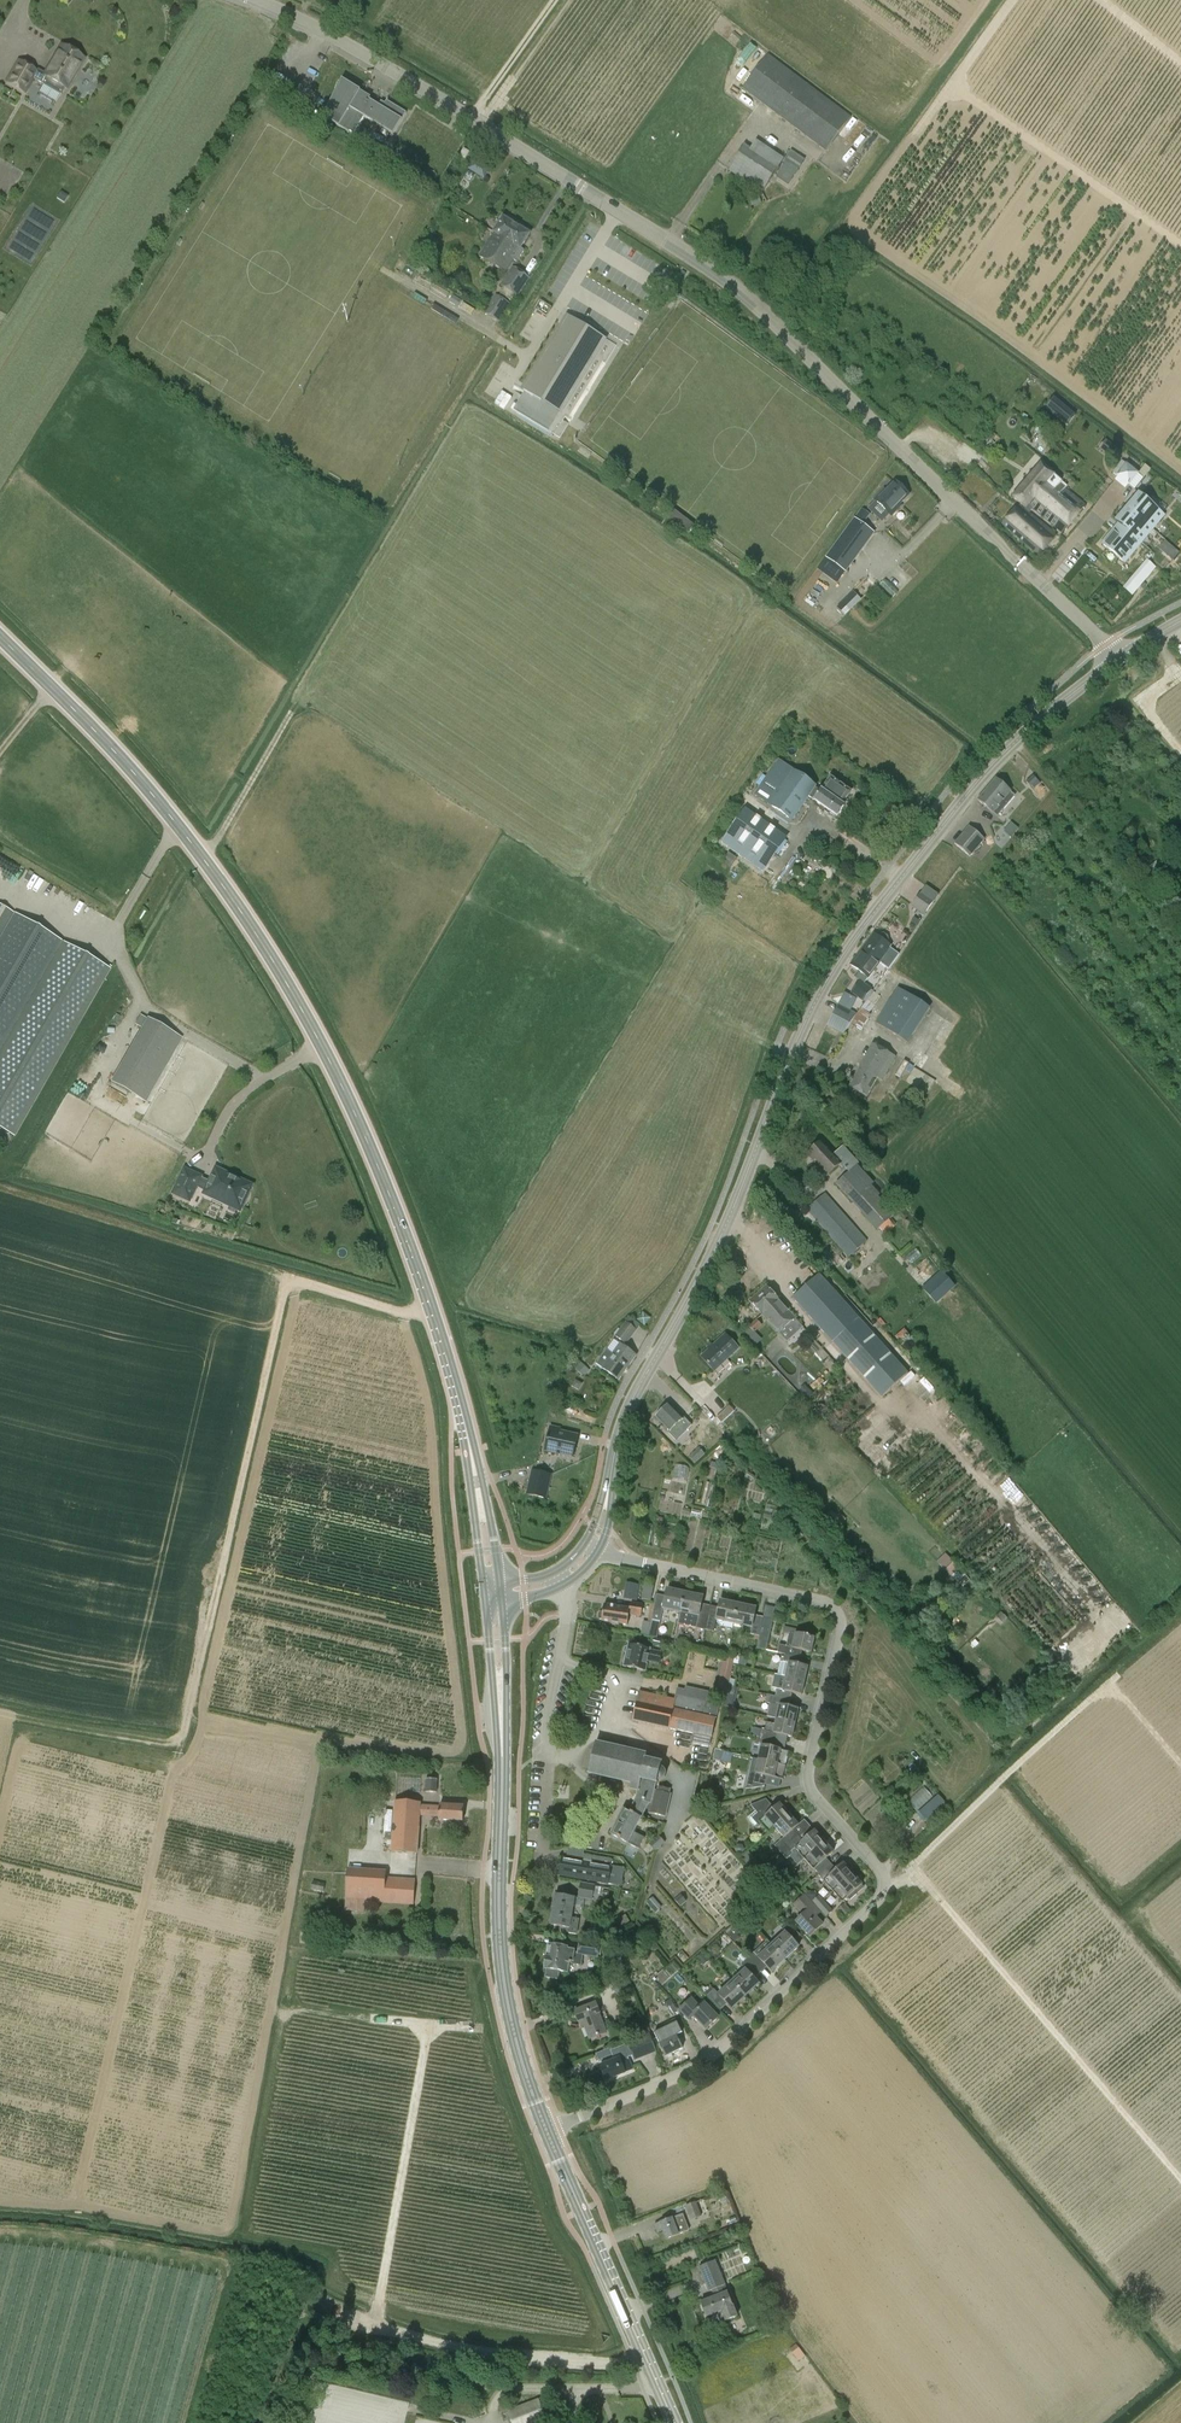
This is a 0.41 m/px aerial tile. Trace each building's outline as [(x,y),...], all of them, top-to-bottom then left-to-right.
[(84,58),(62,46),(44,76),(36,71),(32,78),(61,95),(65,89),(84,58)] [(768,54),(742,89),(825,152),(851,118),(768,54)] [(36,71),(19,62),(6,84),(23,94),(32,78),(36,71)] [(365,118),(393,135),(406,113),(386,101),(382,108),(359,94),(361,91),(343,81),(322,116),(354,136),(365,118)] [(856,140),(862,147),(872,138),(867,132),(856,140)] [(384,147),(371,139),(367,146),(381,154),(384,147)] [(744,145),(727,171),(762,194),(784,160),(756,141),(750,149),(744,145)] [(464,149),(460,155),(466,159),(469,153),(464,149)] [(786,163),(777,176),(788,184),(797,170),(786,163)] [(471,165),(465,175),(481,185),(487,175),(471,165)] [(760,197),(752,199),(754,205),(761,203),(760,197)] [(494,232),(495,233),(480,256),(505,273),(515,257),(519,259),(524,251),(521,249),(530,234),(504,218),(494,232)] [(780,265),(773,274),(778,278),(785,270),(780,265)] [(517,296),(529,278),(513,267),(501,285),(517,296)] [(449,301),(455,305),(459,299),(453,295),(449,301)] [(509,304),(497,296),(486,313),(499,320),(509,304)] [(569,317),(513,409),(548,431),(604,338),(585,326),(586,324),(582,321),(581,324),(569,317)] [(991,441),(984,448),(987,452),(995,444),(991,441)] [(1135,490),(1147,477),(1127,458),(1115,471),(1135,490)] [(1057,536),(1026,509),(1029,506),(1061,534),(1085,506),(1064,488),(1066,487),(1041,465),(1013,498),(1020,504),(1002,524),(1039,557),(1057,536)] [(960,479),(953,473),(949,478),(955,484),(960,479)] [(869,509),(882,521),(888,514),(891,516),(901,506),(900,505),(909,495),(895,481),(885,491),(884,489),(874,499),(876,502),(869,509)] [(1141,496),(1102,543),(1125,563),(1165,515),(1141,496)] [(845,572),(874,533),(854,519),(826,558),(845,572)] [(1178,553),(1171,548),(1166,554),(1172,560),(1178,553)] [(1147,561),(1141,568),(1149,574),(1155,567),(1147,561)] [(1132,595),(1138,587),(1130,581),(1124,588),(1132,595)] [(853,593),(838,609),(845,615),(860,600),(853,593)] [(837,819),(845,807),(843,806),(852,793),(830,777),(820,791),(816,788),(793,771),(791,774),(778,764),(756,795),(792,821),(809,798),(837,819)] [(1033,776),(1028,780),(1032,785),(1037,781),(1033,776)] [(977,801),(993,814),(997,818),(1015,797),(1011,793),(1012,792),(996,778),(977,801)] [(747,808),(722,842),(762,872),(787,837),(747,808)] [(1005,831),(1013,837),(1021,827),(1013,821),(1005,831)] [(969,827),(954,844),(970,857),(984,840),(969,827)] [(791,849),(769,880),(783,890),(805,859),(791,849)] [(923,916),(932,902),(920,894),(911,908),(923,916)] [(0,904),(0,931),(12,911),(0,904)] [(63,941),(14,913),(0,937),(0,1051),(63,941)] [(874,934),(866,945),(875,951),(871,956),(879,963),(887,968),(896,954),(890,949),(891,947),(887,943),(889,941),(888,937),(883,933),(878,933),(877,935),(874,934)] [(63,941),(0,1051),(0,1128),(13,1136),(109,968),(63,941)] [(875,951),(866,945),(850,966),(857,971),(852,978),(858,982),(850,993),(862,1001),(870,990),(863,985),(868,979),(879,963),(871,956),(875,951)] [(898,987),(876,1022),(907,1044),(930,1008),(898,987)] [(827,1025),(841,1034),(843,1031),(854,1013),(838,1004),(827,1025)] [(146,1019),(110,1082),(142,1100),(178,1037),(146,1019)] [(868,1098),(878,1079),(883,1082),(897,1057),(873,1044),(848,1088),(868,1098)] [(917,1066),(907,1080),(923,1093),(934,1079),(917,1066)] [(842,1148),(835,1154),(822,1141),(807,1155),(827,1177),(841,1165),(848,1173),(834,1185),(877,1232),(878,1231),(884,1237),(894,1229),(888,1222),(894,1216),(877,1198),(878,1196),(870,1187),(873,1184),(857,1166),(858,1165),(842,1148)] [(236,1176),(217,1167),(210,1182),(201,1178),(202,1177),(184,1168),(172,1194),(190,1202),(197,1187),(206,1191),(204,1194),(239,1210),(243,1203),(245,1202),(247,1200),(248,1198),(248,1195),(248,1192),(251,1185),(235,1178),(236,1176)] [(825,1194),(807,1210),(848,1258),(867,1240),(825,1194)] [(953,1285),(941,1272),(921,1291),(932,1303),(953,1285)] [(819,1274),(791,1298),(881,1398),(908,1374),(819,1274)] [(749,1302),(779,1333),(795,1318),(765,1286),(749,1302)] [(755,1320),(749,1325),(755,1332),(761,1326),(755,1320)] [(637,1329),(627,1322),(616,1337),(626,1344),(637,1329)] [(725,1334),(701,1357),(715,1371),(739,1349),(725,1334)] [(596,1364),(602,1368),(618,1380),(636,1355),(620,1344),(613,1354),(607,1349),(596,1364)] [(581,1363),(576,1369),(584,1376),(589,1370),(581,1363)] [(690,1427),(684,1420),(669,1405),(656,1417),(671,1432),(677,1427),(683,1434),(690,1427)] [(717,1418),(722,1423),(734,1411),(729,1406),(717,1418)] [(578,1436),(570,1434),(550,1430),(545,1451),(573,1457),(578,1436)] [(701,1446),(698,1443),(702,1440),(693,1432),(686,1438),(694,1447),(687,1454),(695,1463),(705,1454),(699,1448),(701,1446)] [(687,1479),(690,1466),(676,1463),(673,1476),(687,1479)] [(526,1495),(545,1499),(551,1475),(532,1470),(526,1495)] [(836,1529),(843,1522),(837,1516),(830,1522),(836,1529)] [(951,1559),(942,1567),(951,1576),(959,1567),(951,1559)] [(627,1583),(626,1590),(638,1592),(639,1585),(627,1583)] [(645,1584),(641,1599),(651,1601),(654,1586),(645,1584)] [(656,1600),(652,1619),(660,1621),(663,1609),(681,1613),(685,1593),(667,1589),(664,1601),(656,1600)] [(696,1628),(705,1630),(709,1612),(701,1610),(703,1598),(685,1593),(681,1613),(699,1617),(696,1628)] [(716,1621),(734,1625),(738,1606),(721,1602),(719,1609),(718,1614),(709,1612),(705,1630),(714,1632),(715,1627),(716,1621)] [(601,1620),(601,1621),(627,1625),(629,1614),(641,1616),(643,1605),(631,1603),(630,1609),(604,1604),(603,1613),(601,1612),(599,1614),(598,1618),(599,1619),(601,1620)] [(751,1635),(759,1637),(762,1623),(754,1621),(756,1610),(738,1606),(734,1625),(752,1629),(751,1635)] [(949,1617),(944,1611),(936,1613),(933,1621),(939,1627),(947,1624),(949,1617)] [(762,1623),(759,1637),(757,1648),(766,1651),(773,1621),(763,1618),(762,1623)] [(641,1635),(649,1636),(652,1622),(643,1621),(641,1635)] [(777,1653),(785,1655),(800,1659),(802,1652),(812,1654),(815,1639),(796,1635),(797,1630),(786,1627),(785,1632),(790,1633),(787,1647),(779,1645),(777,1653)] [(663,1640),(659,1639),(654,1637),(652,1645),(662,1647),(663,1640)] [(625,1653),(626,1654),(624,1667),(643,1671),(645,1671),(647,1661),(659,1663),(662,1653),(650,1651),(650,1649),(628,1644),(628,1647),(626,1646),(624,1648),(624,1651),(625,1653)] [(777,1675),(786,1677),(805,1682),(808,1668),(798,1666),(800,1659),(785,1655),(783,1662),(780,1662),(777,1675)] [(741,1665),(743,1657),(735,1656),(734,1663),(741,1665)] [(722,1660),(719,1683),(730,1684),(732,1661),(722,1660)] [(777,1690),(775,1697),(790,1701),(792,1694),(802,1696),(805,1682),(786,1677),(783,1692),(777,1690)] [(718,1695),(725,1697),(727,1689),(720,1687),(718,1695)] [(716,1719),(709,1717),(712,1703),(677,1695),(676,1701),(647,1694),(646,1695),(640,1693),(640,1692),(639,1692),(632,1720),(669,1728),(669,1727),(676,1729),(676,1730),(711,1738),(716,1719)] [(790,1701),(775,1697),(767,1695),(765,1703),(779,1706),(776,1719),(795,1724),(798,1711),(788,1708),(790,1701)] [(792,1738),(795,1724),(776,1719),(775,1724),(766,1722),(764,1731),(751,1728),(750,1736),(775,1741),(777,1734),(792,1738)] [(648,1803),(643,1812),(664,1817),(670,1794),(668,1794),(669,1789),(657,1786),(655,1791),(653,1790),(655,1783),(657,1783),(658,1780),(659,1780),(662,1779),(663,1779),(664,1778),(665,1776),(665,1774),(665,1771),(664,1770),(663,1769),(662,1769),(661,1768),(661,1765),(646,1761),(647,1755),(636,1752),(637,1751),(631,1750),(631,1751),(595,1743),(588,1773),(631,1782),(630,1787),(638,1789),(636,1800),(648,1803)] [(758,1760),(786,1766),(789,1753),(761,1746),(758,1760)] [(713,1760),(720,1762),(722,1752),(715,1750),(713,1760)] [(786,1766),(758,1760),(753,1759),(746,1790),(765,1787),(767,1777),(783,1780),(786,1766)] [(436,1779),(425,1779),(425,1792),(436,1792),(436,1779)] [(910,1800),(915,1807),(933,1795),(927,1787),(910,1800)] [(942,1794),(919,1813),(926,1820),(948,1802),(942,1794)] [(769,1833),(775,1827),(790,1814),(781,1804),(775,1808),(767,1799),(751,1806),(756,1812),(748,1819),(755,1827),(757,1825),(760,1827),(762,1825),(769,1833)] [(633,1831),(643,1812),(648,1803),(636,1800),(630,1811),(624,1808),(611,1834),(630,1844),(635,1833),(633,1831)] [(420,1816),(439,1818),(439,1820),(463,1821),(464,1807),(440,1806),(440,1807),(421,1806),(421,1803),(394,1801),(391,1853),(417,1855),(420,1816)] [(775,1846),(780,1851),(810,1825),(805,1820),(799,1825),(790,1814),(775,1827),(784,1838),(775,1846)] [(796,1847),(805,1858),(825,1841),(815,1830),(815,1831),(810,1825),(780,1851),(787,1860),(794,1854),(792,1851),(796,1847)] [(648,1844),(656,1851),(665,1842),(658,1835),(648,1844)] [(805,1858),(820,1874),(832,1864),(827,1858),(834,1852),(825,1841),(805,1858)] [(567,1846),(565,1857),(561,1856),(558,1874),(620,1886),(624,1868),(610,1866),(611,1859),(582,1854),(583,1849),(567,1846)] [(820,1874),(834,1891),(854,1874),(844,1863),(837,1869),(832,1864),(820,1874)] [(863,1884),(854,1874),(834,1891),(843,1901),(847,1898),(850,1902),(865,1889),(862,1885),(863,1884)] [(768,1889),(774,1884),(768,1877),(762,1882),(768,1889)] [(386,1878),(384,1902),(414,1904),(416,1880),(386,1878)] [(581,1883),(578,1898),(592,1901),(593,1897),(597,1898),(598,1895),(600,1895),(601,1888),(595,1886),(595,1885),(581,1883)] [(569,1920),(572,1905),(573,1897),(556,1894),(550,1924),(561,1926),(560,1933),(574,1935),(577,1921),(569,1920)] [(804,1914),(796,1922),(810,1937),(823,1924),(811,1911),(816,1907),(804,1894),(794,1904),(804,1914)] [(681,1906),(683,1904),(686,1901),(681,1895),(675,1900),(681,1906)] [(820,1895),(812,1902),(827,1918),(834,1912),(820,1895)] [(653,1897),(647,1902),(656,1913),(662,1907),(653,1897)] [(364,1912),(365,1901),(346,1900),(345,1911),(364,1912)] [(844,1904),(837,1911),(843,1917),(850,1910),(844,1904)] [(620,1915),(613,1919),(619,1928),(626,1924),(621,1917),(620,1915)] [(772,1945),(786,1960),(799,1947),(794,1942),(801,1936),(787,1922),(781,1928),(785,1933),(772,1945)] [(742,1932),(741,1931),(736,1926),(727,1934),(736,1943),(741,1939),(737,1936),(742,1932)] [(580,1940),(577,1953),(573,1952),(574,1950),(567,1948),(567,1947),(548,1943),(544,1968),(567,1972),(568,1963),(580,1965),(582,1955),(597,1957),(599,1944),(599,1943),(580,1940)] [(768,1940),(748,1958),(761,1973),(767,1967),(772,1972),(786,1960),(772,1945),(768,1940)] [(705,1952),(711,1959),(715,1963),(720,1958),(711,1948),(705,1952)] [(703,1954),(698,1958),(703,1963),(708,1959),(703,1954)] [(745,1969),(732,1981),(746,1996),(759,1984),(754,1979),(761,1973),(748,1958),(741,1964),(745,1969)] [(732,2008),(746,1996),(732,1981),(718,1993),(714,1989),(708,1995),(721,2009),(727,2003),(732,2008)] [(689,2019),(693,2015),(706,2028),(718,2017),(704,2003),(700,2007),(692,1999),(680,2009),(689,2019)] [(670,2000),(665,2003),(671,2014),(676,2011),(670,2000)] [(581,2019),(589,2038),(605,2032),(598,2013),(599,2013),(595,2003),(574,2011),(578,2021),(581,2019)] [(655,2033),(666,2055),(682,2047),(676,2034),(682,2031),(676,2019),(664,2025),(666,2027),(655,2033)] [(650,2035),(628,2044),(635,2062),(657,2052),(650,2035)] [(606,2080),(625,2073),(632,2070),(628,2059),(623,2047),(611,2051),(614,2059),(600,2065),(606,2080)] [(669,2243),(671,2249),(681,2245),(678,2239),(700,2231),(693,2215),(691,2215),(687,2205),(675,2210),(679,2220),(674,2222),(673,2219),(663,2222),(664,2226),(662,2227),(665,2235),(659,2237),(662,2245),(668,2243),(669,2243)] [(712,2290),(715,2297),(700,2303),(706,2317),(716,2313),(720,2323),(737,2317),(714,2262),(700,2268),(709,2291),(712,2290)] [(798,2343),(791,2348),(801,2361),(808,2355),(798,2343)] [(545,2420),(538,2399),(508,2410),(513,2422),(536,2422),(545,2420)]
